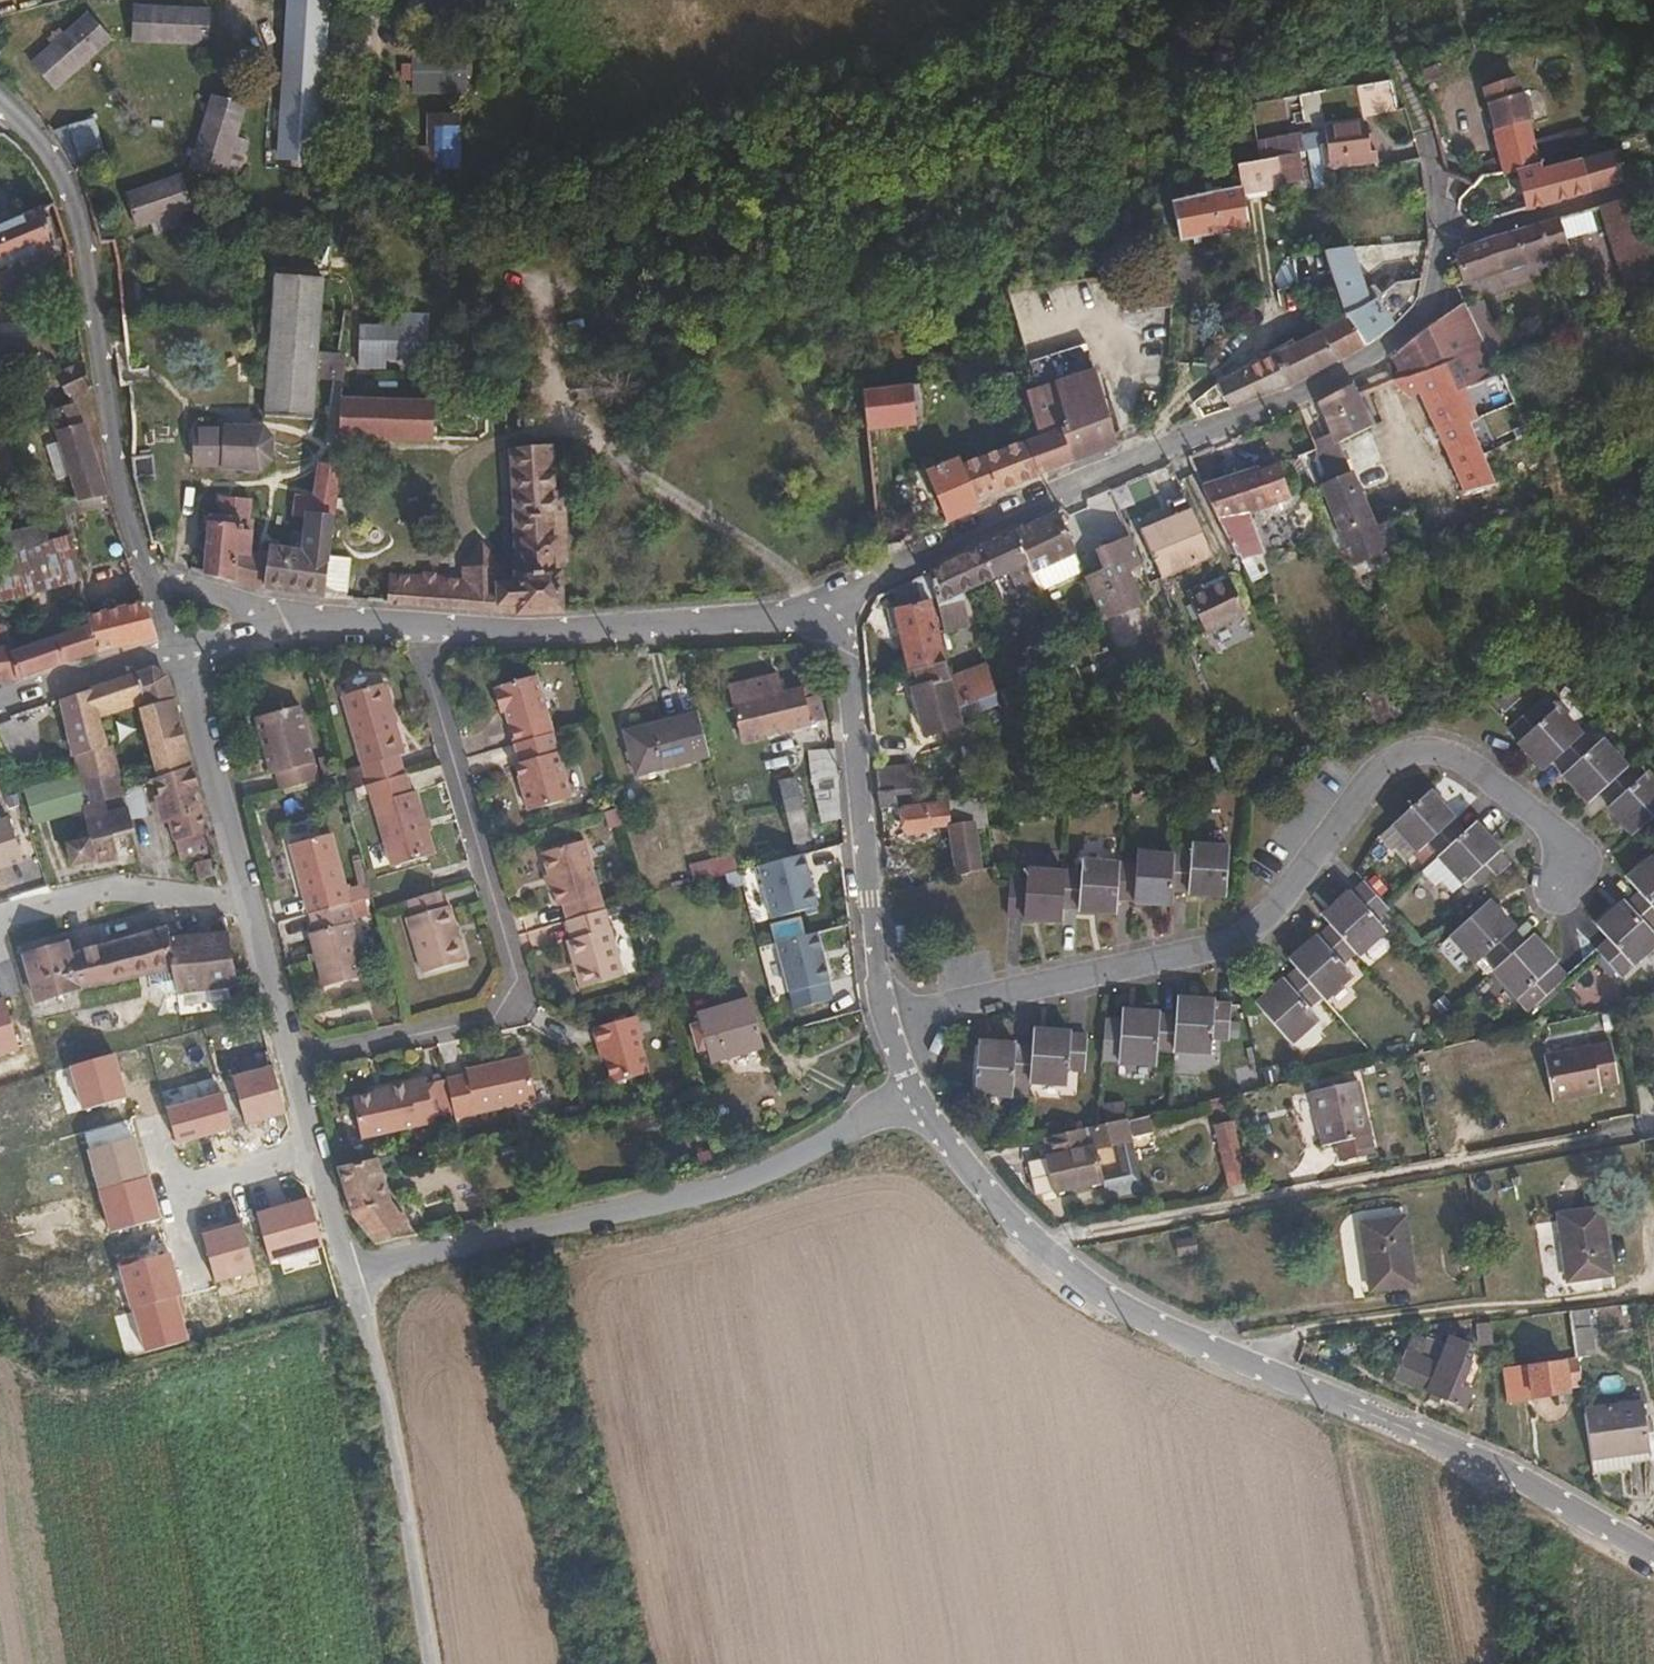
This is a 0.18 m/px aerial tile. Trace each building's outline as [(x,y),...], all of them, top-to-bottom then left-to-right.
[(282,2),(272,168),(310,170),(320,4),(282,2)] [(201,21),(127,17),(125,50),(200,53),(201,21)] [(79,27),(24,76),(45,101),(102,52),(79,27)] [(458,63),(406,63),(406,102),(458,101),(458,63)] [(1468,80),(1465,71),(1448,76),(1451,86),(1468,80)] [(1356,89),(1363,118),(1396,110),(1390,81),(1356,89)] [(1537,164),(1518,98),(1516,99),(1511,81),(1478,90),(1497,161),(1500,173),(1537,164)] [(205,107),(184,177),(216,187),(236,117),(205,107)] [(1441,132),(1437,118),(1428,120),(1432,134),(1441,132)] [(452,126),(422,125),(422,178),(452,178),(452,126)] [(1361,156),(1356,128),(1314,135),(1314,137),(1291,142),(1290,140),(1262,145),(1266,161),(1273,160),(1317,151),(1321,174),(1369,166),(1368,155),(1361,156)] [(94,165),(88,141),(54,149),(67,172),(94,165)] [(1524,208),(1621,180),(1614,152),(1539,172),(1537,164),(1500,173),(1503,182),(1517,179),(1524,208)] [(1280,191),(1273,160),(1266,161),(1232,168),(1237,198),(1280,191)] [(1237,198),(1232,168),(1206,173),(1210,197),(1206,198),(1216,236),(1244,232),(1237,198)] [(1477,179),(1472,169),(1459,181),(1468,189),(1477,179)] [(173,188),(119,207),(129,237),(184,218),(173,188)] [(1633,194),(1595,205),(1630,311),(1653,303),(1653,259),(1633,194)] [(1216,236),(1206,198),(1168,205),(1174,242),(1216,236)] [(50,244),(37,209),(0,225),(0,267),(50,244)] [(1460,284),(1566,248),(1555,216),(1486,237),(1456,250),(1453,262),(1460,284)] [(1339,274),(1336,251),(1317,253),(1327,278),(1339,274)] [(1398,320),(1411,303),(1416,277),(1392,285),(1364,303),(1341,251),(1336,251),(1339,274),(1327,278),(1344,316),(1363,345),(1385,330),(1398,320)] [(309,313),(311,277),(263,275),(262,312),(309,313)] [(1164,308),(1163,284),(1117,289),(1119,314),(1164,308)] [(1467,320),(1458,302),(1423,324),(1383,361),(1388,380),(1411,406),(1418,403),(1459,386),(1493,372),(1488,362),(1467,320)] [(307,361),(309,313),(262,312),(258,418),(304,420),(305,387),(307,361)] [(1503,356),(1483,314),(1467,320),(1488,362),(1503,356)] [(1285,382),(1363,345),(1344,316),(1290,344),(1287,340),(1263,352),(1265,358),(1273,355),(1282,375),(1285,382)] [(357,317),(356,370),(384,371),(384,359),(426,360),(427,319),(357,317)] [(1105,414),(1091,366),(1056,376),(1048,349),(1025,356),(1034,391),(1022,395),(1025,408),(1037,408),(1039,416),(1059,411),(1064,425),(1105,414)] [(1274,378),(1282,375),(1273,355),(1265,358),(1214,381),(1225,406),(1277,385),(1274,378)] [(326,376),(326,362),(307,361),(305,387),(325,388),(326,376)] [(82,393),(78,369),(43,374),(57,397),(63,396),(82,393)] [(1285,382),(1282,375),(1274,378),(1277,385),(1285,382)] [(1371,428),(1348,384),(1347,384),(1316,403),(1330,435),(1335,445),(1371,428)] [(910,423),(906,386),(859,390),(863,428),(910,423)] [(1472,417),(1459,386),(1418,403),(1459,490),(1490,482),(1464,420),(1472,417)] [(428,401),(336,397),(334,438),(426,442),(428,401)] [(99,491),(66,402),(42,410),(50,429),(47,430),(51,441),(65,475),(73,497),(99,491)] [(1036,473),(1114,442),(1105,414),(1064,425),(1059,411),(1039,416),(1037,408),(1025,408),(1027,420),(1024,421),(1030,437),(1019,442),(1036,473)] [(162,439),(162,428),(145,425),(144,437),(162,439)] [(245,469),(247,430),(188,428),(188,469),(212,469),(237,472),(237,469),(245,469)] [(266,463),(266,440),(257,430),(247,430),(245,469),(237,469),(237,472),(257,474),(266,463)] [(1335,445),(1330,435),(1317,439),(1319,444),(1315,445),(1328,481),(1321,484),(1344,544),(1333,549),(1340,565),(1380,548),(1370,525),(1335,445)] [(0,439),(0,505),(13,503),(0,439)] [(65,475),(51,441),(39,446),(51,480),(65,475)] [(1036,473),(1019,442),(995,451),(1009,484),(1036,473)] [(550,495),(546,445),(506,446),(513,580),(496,580),(496,565),(475,543),(474,543),(458,566),(458,580),(384,572),(381,600),(527,613),(557,613),(554,561),(550,495)] [(1009,484),(995,451),(956,466),(953,460),(922,473),(941,519),(975,506),(972,499),(1009,484)] [(327,496),(330,466),(313,464),(309,494),(291,492),(290,512),(301,514),(299,554),(250,551),(250,519),(245,516),(245,499),(235,499),(230,580),(275,591),(319,595),(322,555),(326,516),(327,496)] [(1273,521),(1250,470),(1200,484),(1216,516),(1255,505),(1263,524),(1273,521)] [(563,560),(558,495),(550,495),(554,561),(563,560)] [(346,518),(347,498),(327,496),(326,516),(346,518)] [(230,580),(235,499),(211,498),(210,516),(202,517),(199,573),(230,580)] [(58,500),(34,505),(38,527),(0,536),(0,600),(77,584),(58,500)] [(1069,523),(1062,509),(1054,513),(1060,527),(1069,523)] [(1209,554),(1188,509),(1138,532),(1157,576),(1209,554)] [(1060,527),(1054,513),(1009,533),(1023,563),(1036,591),(1080,572),(1060,527)] [(1389,544),(1380,521),(1370,525),(1380,548),(1389,544)] [(1023,563),(1009,533),(976,548),(990,577),(1023,563)] [(1145,606),(1132,574),(1144,568),(1129,536),(1096,551),(1104,571),(1108,579),(1087,589),(1103,624),(1145,606)] [(990,577),(976,548),(925,572),(939,629),(963,624),(956,592),(990,577)] [(341,597),(343,557),(322,555),(319,595),(341,597)] [(1087,589),(1108,579),(1104,571),(1083,580),(1087,589)] [(1241,614),(1226,579),(1200,590),(1185,597),(1200,632),(1241,614)] [(1185,597),(1200,590),(1198,583),(1182,590),(1185,597)] [(152,635),(141,596),(84,611),(86,621),(93,651),(152,635)] [(942,660),(926,597),(889,606),(904,669),(914,667),(942,660)] [(93,651),(86,621),(15,646),(11,636),(4,638),(15,677),(93,651)] [(1,624),(0,624),(0,676),(15,677),(4,638),(1,624)] [(954,704),(942,660),(914,667),(917,682),(909,685),(916,714),(954,704)] [(160,663),(86,686),(57,696),(71,754),(102,746),(93,710),(137,698),(140,709),(139,710),(157,770),(187,762),(160,663)] [(984,663),(951,673),(958,701),(993,690),(984,663)] [(723,680),(735,736),(817,718),(812,695),(798,698),(796,685),(776,690),(772,670),(723,680)] [(552,734),(534,676),(496,687),(497,690),(492,691),(500,716),(505,714),(515,745),(552,734)] [(400,748),(379,677),(335,690),(363,781),(401,769),(395,749),(400,748)] [(57,696),(86,686),(83,678),(54,688),(57,696)] [(1503,715),(1514,727),(1511,731),(1536,760),(1550,747),(1561,759),(1555,764),(1581,793),(1595,781),(1604,792),(1600,796),(1624,824),(1653,798),(1653,777),(1640,761),(1630,769),(1594,730),(1585,738),(1548,697),(1538,706),(1526,694),(1503,715)] [(315,776),(295,702),(251,714),(266,771),(271,769),(276,787),(315,776)] [(959,722),(954,704),(916,714),(921,731),(942,726),(959,722)] [(707,751),(696,707),(624,725),(635,769),(707,751)] [(157,770),(139,710),(126,713),(143,774),(151,772),(157,770)] [(963,734),(959,722),(942,726),(945,738),(963,734)] [(572,797),(552,734),(515,745),(520,763),(515,764),(529,810),(572,797)] [(117,788),(104,745),(102,746),(71,754),(82,799),(117,788)] [(836,750),(810,751),(813,828),(839,827),(836,750)] [(208,834),(187,762),(157,770),(151,772),(163,817),(168,816),(175,841),(208,834)] [(903,794),(902,763),(872,764),(874,788),(891,787),(892,796),(903,794)] [(432,851),(412,784),(406,786),(401,769),(363,781),(388,862),(432,851)] [(790,772),(773,776),(789,841),(807,836),(790,772)] [(1494,841),(1470,813),(1457,825),(1446,814),(1448,811),(1422,782),(1389,812),(1414,841),(1421,835),(1433,847),(1430,849),(1456,877),(1468,867),(1478,878),(1502,857),(1491,844),(1494,841)] [(892,796),(891,787),(874,788),(876,804),(892,802),(892,796)] [(987,820),(980,793),(968,795),(972,821),(987,820)] [(972,821),(968,795),(902,805),(904,830),(931,827),(931,821),(948,818),(954,873),(991,864),(991,853),(976,856),(972,821)] [(97,801),(83,805),(86,820),(75,822),(77,833),(63,836),(67,859),(110,852),(107,830),(127,824),(121,802),(99,807),(97,801)] [(0,819),(0,870),(26,862),(11,816),(0,819)] [(346,897),(328,828),(287,838),(307,908),(308,907),(346,897)] [(1025,880),(1007,880),(1005,912),(1023,913),(1023,916),(1060,917),(1061,904),(1079,904),(1079,907),(1117,909),(1118,893),(1130,894),(1130,897),(1169,899),(1169,884),(1185,884),(1185,888),(1222,890),(1224,837),(1186,835),(1186,850),(1172,850),(1172,847),(1133,845),(1132,860),(1118,859),(1118,856),(1082,854),(1081,871),(1063,871),(1063,866),(1026,865),(1025,880)] [(607,906),(585,836),(541,850),(558,902),(563,900),(569,918),(607,906)] [(1589,916),(1602,930),(1590,940),(1613,965),(1653,930),(1644,919),(1653,910),(1653,849),(1650,844),(1621,869),(1633,883),(1621,893),(1618,890),(1589,916)] [(737,863),(733,848),(710,853),(713,869),(737,863)] [(1456,877),(1430,849),(1412,865),(1429,884),(1434,881),(1442,890),(1456,877)] [(804,855),(756,866),(769,921),(818,909),(804,855)] [(1283,971),(1256,995),(1291,1035),(1318,1011),(1308,999),(1320,988),(1322,990),(1350,965),(1341,953),(1352,943),(1356,948),(1385,922),(1372,908),(1384,897),(1361,873),(1350,884),(1347,881),(1319,908),(1328,918),(1316,929),(1314,926),(1287,951),(1296,962),(1285,972),(1283,971)] [(464,956),(448,902),(441,903),(437,887),(404,897),(409,912),(403,914),(420,969),(464,956)] [(1483,891),(1444,926),(1469,954),(1481,943),(1491,954),(1486,960),(1521,999),(1559,965),(1549,954),(1552,951),(1526,924),(1517,933),(1506,921),(1509,918),(1483,891)] [(363,969),(348,917),(351,916),(346,897),(308,907),(313,925),(306,927),(321,980),(363,969)] [(628,972),(607,906),(569,918),(573,933),(568,936),(584,985),(628,972)] [(64,925),(19,939),(40,997),(109,979),(169,967),(176,989),(239,980),(228,930),(172,930),(168,919),(69,951),(64,925)] [(560,922),(519,936),(524,952),(565,939),(560,922)] [(819,933),(776,945),(794,1012),(837,1001),(819,933)] [(1161,1007),(1123,1004),(1119,1057),(1157,1060),(1158,1044),(1212,1047),(1213,1032),(1230,1033),(1232,998),(1215,997),(1216,993),(1176,990),(1174,1011),(1161,1010),(1161,1007)] [(751,994),(699,1007),(710,1054),(762,1042),(751,994)] [(0,1001),(0,1053),(18,1047),(4,1000),(0,1001)] [(638,1009),(595,1022),(601,1041),(603,1041),(614,1077),(653,1066),(643,1035),(645,1033),(638,1009)] [(1017,1039),(978,1037),(974,1090),(1014,1094),(1016,1077),(1069,1081),(1070,1065),(1086,1066),(1089,1032),(1071,1031),(1071,1027),(1034,1025),(1032,1046),(1017,1045),(1017,1039)] [(1610,1039),(1543,1051),(1552,1096),(1599,1088),(1599,1082),(1617,1078),(1610,1039)] [(540,1103),(528,1049),(467,1061),(469,1068),(449,1072),(459,1120),(540,1103)] [(429,1076),(427,1070),(390,1078),(391,1085),(377,1088),(356,1092),(363,1131),(437,1115),(436,1110),(429,1076)] [(454,1106),(446,1072),(429,1076),(436,1110),(454,1106)] [(391,1085),(390,1078),(376,1081),(377,1088),(391,1085)] [(1352,1078),(1305,1088),(1316,1143),(1330,1140),(1333,1158),(1367,1151),(1352,1078)] [(1098,1172),(1092,1142),(1113,1137),(1129,1134),(1124,1114),(1041,1133),(1046,1154),(1053,1189),(1102,1178),(1101,1171),(1098,1172)] [(1244,1178),(1229,1116),(1211,1121),(1226,1181),(1244,1178)] [(1137,1170),(1129,1134),(1113,1137),(1119,1167),(1101,1171),(1102,1178),(1137,1170)] [(448,1149),(445,1137),(434,1140),(437,1152),(448,1149)] [(417,1225),(394,1195),(390,1186),(383,1165),(394,1162),(391,1149),(341,1160),(355,1209),(378,1234),(417,1225)] [(1053,1189),(1046,1154),(1027,1158),(1035,1193),(1053,1189)] [(1141,1187),(1137,1170),(1102,1178),(1105,1196),(1141,1187)] [(1600,1202),(1553,1209),(1563,1277),(1610,1270),(1600,1202)] [(1397,1212),(1353,1219),(1364,1288),(1409,1281),(1397,1212)] [(1189,1235),(1167,1238),(1169,1252),(1191,1249),(1189,1235)] [(1579,1380),(1569,1306),(1551,1309),(1558,1358),(1508,1364),(1512,1397),(1567,1391),(1567,1381),(1579,1380)] [(1459,1386),(1470,1361),(1464,1358),(1469,1346),(1448,1337),(1435,1368),(1406,1354),(1395,1378),(1413,1386),(1464,1410),(1472,1392),(1459,1386)] [(1413,1386),(1395,1378),(1392,1387),(1409,1395),(1413,1386)] [(1649,1452),(1642,1400),(1583,1408),(1590,1458),(1649,1452)] [(1650,1464),(1649,1452),(1590,1458),(1591,1472),(1650,1464)]
